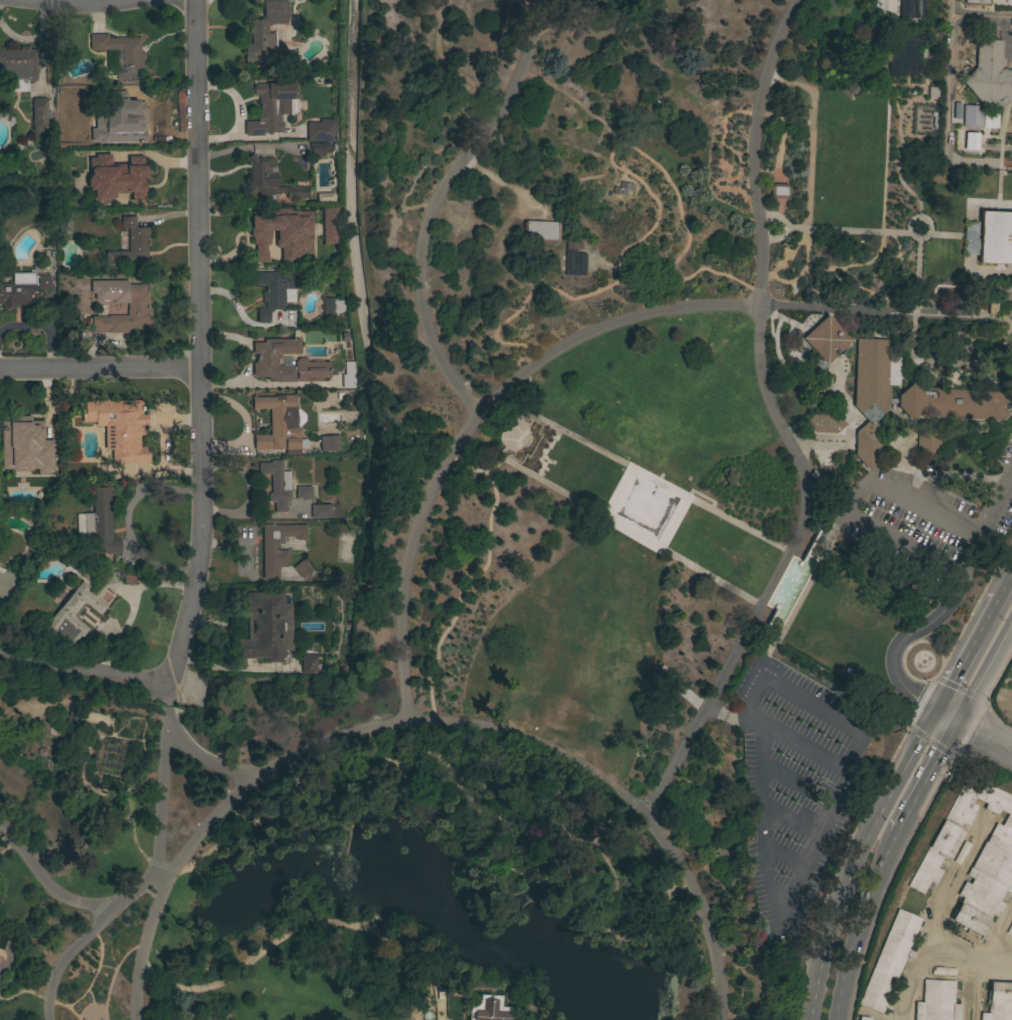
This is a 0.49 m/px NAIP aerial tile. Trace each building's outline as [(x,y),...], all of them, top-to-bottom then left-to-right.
[(286,0),(286,15),(294,15),(294,23),(287,23),(287,24),(270,24),(270,26),(267,26),(267,33),(275,33),(275,46),(284,46),(284,61),(244,61),(244,44),(251,44),(251,34),(249,34),(249,29),(251,29),(251,20),(260,20),(260,17),(263,17),(263,0),(286,0)] [(872,16),(872,0),(895,0),(894,17),(872,16)] [(899,17),(900,0),(924,0),(923,18),(899,17)] [(140,38),(140,52),(144,52),(144,67),(147,66),(147,75),(117,75),(117,68),(113,68),(113,52),(115,52),(115,50),(89,50),(89,34),(107,34),(107,38),(140,38)] [(1001,70),(1011,70),(1011,98),(1002,107),(983,105),(961,81),(975,67),(977,39),(1002,40),(1001,70)] [(7,81),(0,81),(0,50),(20,50),(20,46),(28,46),(28,49),(36,49),(36,67),(37,67),(38,73),(35,73),(35,81),(27,81),(27,91),(19,92),(19,90),(14,90),(14,91),(7,92),(7,81)] [(920,55),(919,75),(899,74),(889,74),(889,55),(920,55)] [(847,84),(847,89),(850,92),(855,92),(858,89),(858,85),(855,82),(850,82),(847,84)] [(244,121),(257,121),(257,112),(260,111),(260,104),(258,104),(258,95),(253,95),(253,92),(252,91),(252,88),(253,87),(253,84),(296,83),(296,99),(288,99),(289,114),(280,114),(280,122),(282,122),(282,132),(262,133),(262,136),(244,136),(244,121)] [(926,86),(934,87),(933,99),(925,98),(926,86)] [(143,122),(142,126),(144,126),(141,141),(131,139),(101,139),(101,120),(114,120),(114,106),(116,106),(116,95),(127,95),(144,91),(147,104),(146,104),(147,107),(136,110),(136,121),(143,122)] [(33,99),(33,98),(45,97),(45,99),(46,99),(46,111),(53,111),(53,131),(32,131),(32,99),(33,99)] [(100,119),(100,105),(113,105),(113,119),(100,119)] [(981,127),(962,126),(963,105),(982,106),(981,127)] [(306,122),(319,122),(319,119),(335,119),(335,140),(306,140),(306,122)] [(330,143),(330,153),(323,153),(323,156),(309,156),(309,143),(330,143)] [(267,199),(257,190),(252,195),(245,188),(251,182),(251,165),(246,160),(252,153),(257,158),(276,158),(276,187),(286,187),(286,184),(290,184),(290,187),(307,187),(307,199),(286,199),(286,194),(281,194),(281,193),(280,193),(280,194),(272,194),(267,199)] [(110,154),(110,164),(127,164),(127,156),(142,156),(142,165),(144,165),(144,167),(146,167),(146,175),(144,175),(144,177),(141,177),(141,182),(144,182),(144,191),(142,191),(142,201),(130,201),(130,192),(128,192),(128,193),(115,193),(115,192),(113,192),(113,198),(105,198),(105,204),(93,204),(93,198),(92,198),(92,189),(88,189),(88,187),(86,187),(86,179),(88,179),(88,176),(88,157),(95,157),(94,154),(110,154)] [(790,185),(786,182),(774,182),(770,185),(770,193),(773,196),(786,196),(789,194),(790,185)] [(333,193),(333,201),(315,202),(315,193),(333,193)] [(290,209),(290,211),(292,211),(293,218),(290,218),(290,229),(271,229),(271,247),(266,247),(266,261),(252,261),(252,231),(253,231),(253,222),(245,222),(245,210),(290,209)] [(320,209),(321,245),(334,245),(333,209),(320,209)] [(980,211),(1011,212),(1011,265),(978,263),(979,235),(980,211)] [(71,232),(57,232),(57,213),(71,213),(71,232)] [(128,251),(128,228),(121,228),(121,217),(135,217),(135,227),(149,227),(150,236),(147,236),(147,265),(130,265),(130,263),(125,263),(125,266),(106,266),(105,251),(128,251)] [(557,220),(557,221),(560,222),(559,237),(557,237),(557,238),(556,238),(556,240),(526,239),(526,237),(525,237),(525,236),(523,236),(523,220),(525,220),(525,219),(526,219),(557,220)] [(564,270),(560,270),(561,267),(564,267),(564,260),(561,259),(561,256),(565,256),(566,240),(578,241),(578,243),(582,244),(582,249),(576,249),(576,253),(586,254),(585,276),(564,275),(564,270)] [(327,263),(313,263),(312,246),(327,246),(327,263)] [(1,304),(0,304),(0,284),(2,284),(8,283),(8,282),(12,282),(12,273),(29,273),(29,270),(33,270),(33,273),(34,273),(34,276),(49,275),(49,290),(38,290),(38,304),(30,304),(19,304),(19,307),(14,308),(14,309),(2,310),(1,304)] [(284,305),(282,305),(282,310),(272,310),(272,312),(270,312),(271,321),(269,321),(269,323),(257,323),(256,308),(265,308),(265,302),(262,302),(262,291),(264,291),(264,285),(255,285),(255,273),(280,272),(281,283),(283,283),(282,272),(303,272),(303,286),(299,286),(299,289),(284,289),(284,305)] [(145,284),(145,291),(148,291),(148,309),(151,308),(151,328),(141,328),(141,329),(136,329),(136,328),(126,328),(126,333),(107,333),(107,332),(91,332),(91,316),(107,316),(107,315),(127,315),(127,303),(118,304),(118,297),(110,297),(110,283),(122,283),(122,282),(125,282),(126,282),(126,283),(127,283),(127,284),(145,284)] [(341,312),(338,313),(334,313),(334,315),(322,315),(322,298),(335,298),(335,300),(343,300),(343,310),(341,312)] [(988,300),(997,301),(996,315),(987,314),(988,300)] [(1007,301),(1011,301),(1011,310),(1010,310),(1005,314),(1000,307),(1007,301)] [(824,364),(801,338),(826,314),(850,341),(824,364)] [(887,403),(887,407),(883,412),(871,401),(860,412),(854,406),(857,337),(890,338),(889,356),(900,356),(900,380),(896,385),(888,384),(887,398),(887,403)] [(281,367),(294,367),(294,362),(298,358),(306,358),(306,362),(328,362),(329,378),(306,378),(306,381),(296,381),(296,372),(294,372),(295,382),(275,382),(275,377),(252,377),(252,363),(255,363),(255,354),(253,354),(252,343),(263,342),(263,339),(299,338),(299,353),(280,354),(280,358),(277,358),(277,365),(281,367)] [(353,361),(353,369),(354,369),(355,387),(342,387),(341,374),(344,374),(344,361),(353,361)] [(920,412),(910,420),(897,405),(897,403),(897,398),(897,395),(911,381),(920,390),(920,412)] [(999,391),(1011,405),(1011,407),(998,420),(920,416),(920,412),(920,390),(921,387),(999,391)] [(255,409),(255,410),(252,410),(252,396),(255,396),(255,398),(275,397),(275,395),(295,395),(295,398),(296,409),(299,409),(304,414),(304,421),(299,426),(296,426),(296,428),(299,428),(299,437),(299,449),(285,449),(285,439),(283,439),(283,450),(253,450),(253,435),(270,435),(269,409),(255,409)] [(95,426),(95,421),(82,422),(81,400),(108,399),(108,400),(141,400),(141,414),(147,414),(147,424),(142,424),(142,435),(139,435),(139,447),(148,446),(149,463),(122,464),(122,465),(112,465),(111,449),(104,449),(104,426),(95,426)] [(883,412),(873,421),(870,417),(867,421),(860,412),(871,401),(883,412)] [(813,431),(804,421),(814,412),(836,413),(845,423),(836,432),(813,431)] [(867,421),(870,417),(873,421),(884,433),(883,454),(868,470),(854,452),(855,431),(867,421)] [(41,442),(41,422),(29,422),(29,418),(13,418),(13,423),(0,423),(0,472),(35,472),(35,475),(51,475),(51,442),(41,442)] [(916,436),(920,435),(927,430),(935,437),(939,437),(939,449),(935,449),(927,456),(920,448),(916,448),(916,436)] [(338,435),(339,450),(320,451),(319,436),(338,435)] [(258,474),(258,463),(270,463),(270,460),(282,460),(282,471),(289,471),(290,502),(286,502),(286,512),(274,513),(274,502),(268,502),(268,493),(271,493),(270,474),(258,474)] [(120,539),(121,553),(102,554),(102,548),(93,549),(93,534),(76,535),(76,514),(83,514),(83,513),(93,513),(92,487),(112,486),(113,507),(111,507),(112,539),(120,539)] [(311,499),(295,499),(295,486),(311,486),(311,499)] [(329,504),(329,505),(331,505),(333,505),(335,506),(338,508),(339,509),(340,511),(341,513),(341,514),(342,516),(342,517),(329,517),(310,517),(310,504),(329,504)] [(305,525),(306,540),(295,540),(295,537),(282,537),(283,544),(282,544),(282,550),(288,550),(288,562),(285,562),(285,567),(277,567),(277,578),(262,578),(261,526),(305,525)] [(310,571),(302,560),(291,569),(299,580),(310,571)] [(14,575),(0,605),(0,567),(4,569),(4,570),(14,575)] [(89,586),(86,589),(93,595),(104,582),(101,580),(106,575),(108,577),(110,574),(121,582),(112,593),(105,587),(96,598),(106,606),(99,615),(85,604),(74,617),(88,628),(71,648),(52,633),(44,627),(51,619),(49,617),(53,612),(54,614),(56,612),(54,611),(57,607),(58,608),(64,601),(63,601),(67,596),(68,597),(81,580),(89,586)] [(283,592),(283,603),(291,603),(291,650),(284,650),(284,658),(281,658),(281,662),(266,663),(266,658),(236,659),(236,639),(247,639),(247,609),(244,609),(244,599),(246,599),(245,592),(283,592)] [(300,673),(300,654),(315,654),(315,673),(300,673)] [(73,707),(73,709),(106,715),(106,712),(110,712),(107,726),(77,721),(76,728),(66,726),(69,706),(73,707)] [(969,775),(1011,796),(1011,891),(1006,888),(999,901),(1004,903),(997,917),(992,914),(979,936),(950,920),(962,897),(957,895),(964,881),(969,884),(972,878),(967,875),(985,841),(986,842),(997,823),(1002,826),(1009,814),(1001,810),(998,815),(984,809),(987,803),(976,798),(973,803),(978,806),(974,813),(975,813),(968,826),(962,823),(958,829),(964,832),(950,859),(944,855),(937,868),(942,871),(935,884),(929,881),(922,894),(907,886),(969,775)] [(959,865),(953,861),(965,841),(971,844),(959,865)] [(908,950),(914,952),(912,959),(905,956),(881,1014),(858,1004),(898,909),(921,919),(908,950)] [(955,968),(954,976),(931,974),(932,967),(955,968)] [(960,1004),(959,1019),(914,1019),(915,1001),(922,1002),(923,979),(954,981),(953,1003),(960,1004)] [(989,982),(1011,983),(1011,1019),(979,1019),(980,1013),(987,1013),(989,982)] [(510,1006),(510,1019),(468,1019),(468,995),(501,995),(501,1006),(510,1006)]
